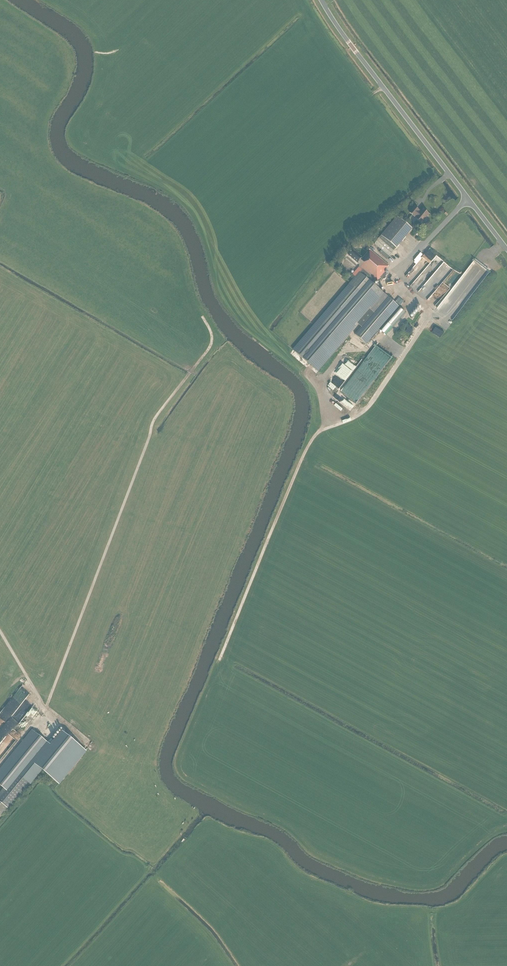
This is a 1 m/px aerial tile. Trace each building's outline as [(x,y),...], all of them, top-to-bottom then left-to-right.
[(421,213),(419,212),(420,211),(415,207),(410,213),(415,217),(417,218),(416,219),(422,224),(424,222),(426,222),(427,221),(427,219),(426,219),(429,215),(424,210),(421,213)] [(381,236),(396,249),(412,230),(397,217),(381,236)] [(389,257),(396,249),(381,237),(374,244),(389,257)] [(430,297),(454,269),(429,248),(421,258),(429,265),(427,268),(434,274),(421,289),(430,297)] [(353,250),(349,256),(360,266),(359,267),(363,270),(360,273),(333,303),(338,307),(298,353),(318,371),(384,294),(374,286),(377,282),(380,278),(383,280),(387,276),(384,274),(387,271),(386,270),(389,266),(370,250),(363,259),(353,250)] [(468,292),(472,295),(489,272),(474,260),(457,283),(468,292)] [(366,344),(399,307),(387,297),(355,335),(366,344)] [(23,703),(25,706),(24,708),(27,710),(24,713),(26,714),(36,701),(29,695),(23,703)] [(32,730),(0,769),(0,786),(4,789),(0,793),(0,817),(7,809),(9,810),(41,770),(58,783),(86,751),(63,732),(51,746),(32,730)]
